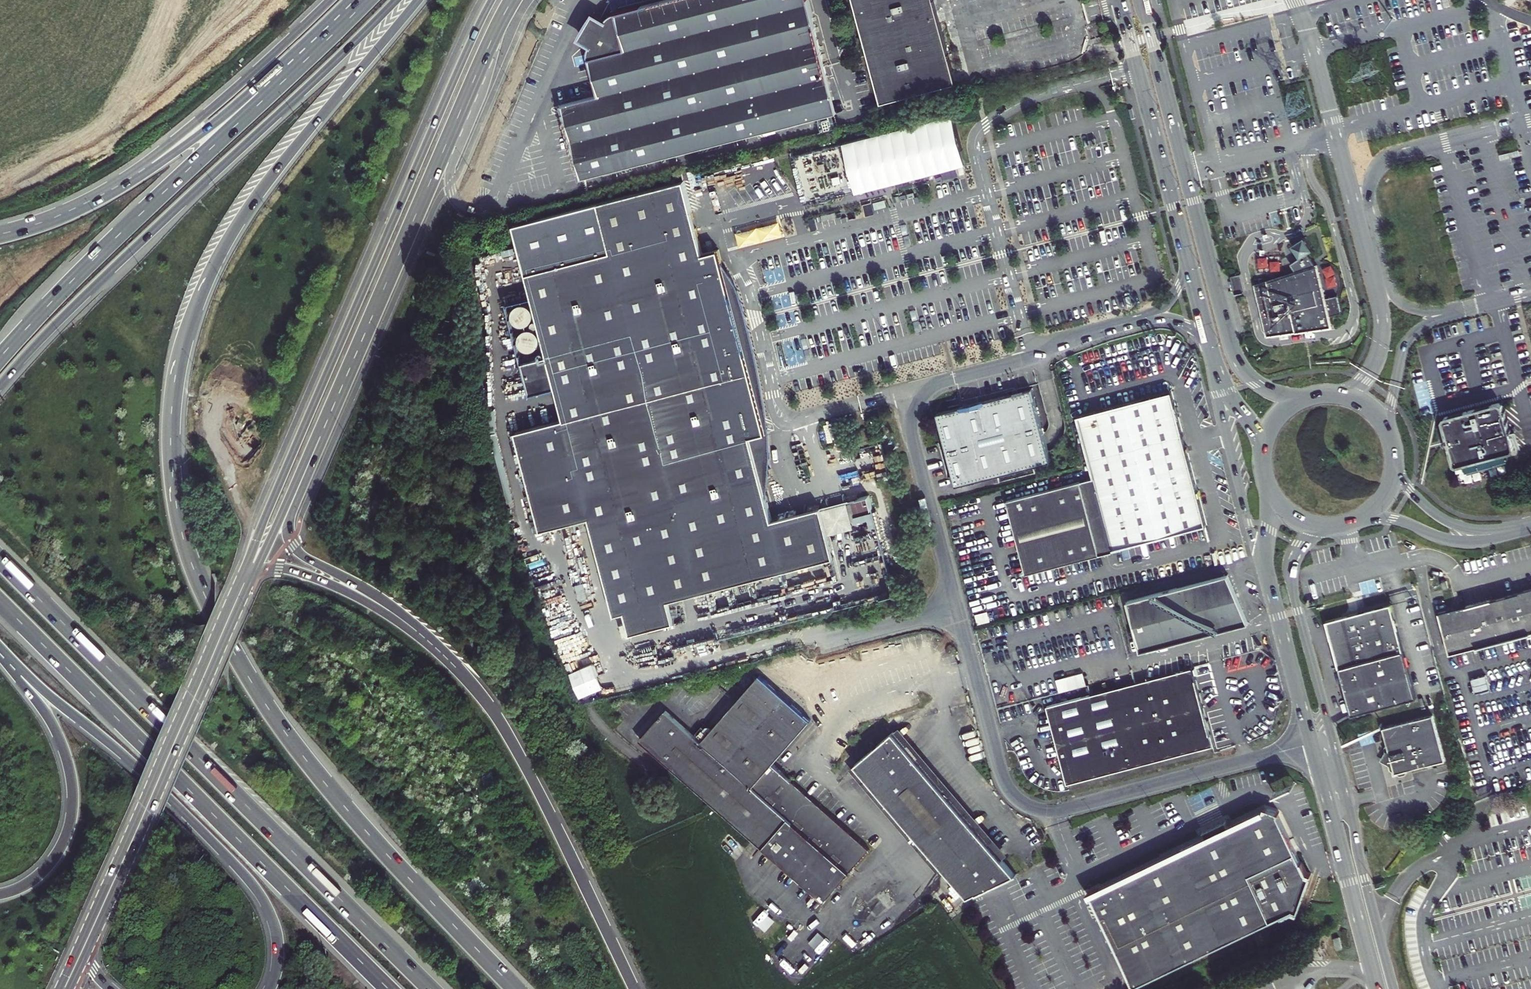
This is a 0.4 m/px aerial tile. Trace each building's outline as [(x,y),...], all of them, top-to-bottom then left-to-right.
[(595,97),(560,107),(578,180),(811,119),(802,85),(827,79),(807,0),(671,0),(611,16),(608,17),(605,20),(601,25),(592,20),(580,42),(589,47),(586,52),(586,56),(586,59),(595,97)] [(929,0),(850,0),(866,62),(877,103),(953,82),(929,0)] [(802,85),(811,119),(836,113),(827,79),(802,85)] [(841,146),(853,193),(963,166),(951,119),(841,146)] [(1521,150),(1499,156),(1500,162),(1523,157),(1521,150)] [(684,183),(600,205),(612,254),(696,233),(684,183)] [(702,258),(696,233),(612,254),(529,276),(567,421),(518,434),(544,532),(593,519),(618,616),(629,615),(634,633),(656,626),(657,630),(678,625),(672,603),(835,561),(822,513),(774,525),(770,508),(758,512),(742,454),(757,450),(754,438),(752,438),(735,377),(752,372),(746,349),(730,352),(717,307),(732,302),(725,279),(708,283),(701,258),(702,258)] [(1294,275),(1254,287),(1260,312),(1266,337),(1298,333),(1306,331),(1306,333),(1308,333),(1308,334),(1310,334),(1310,332),(1312,332),(1312,331),(1313,331),(1312,326),(1318,325),(1319,330),(1330,328),(1327,318),(1338,315),(1339,315),(1335,298),(1323,301),(1315,268),(1313,268),(1307,258),(1312,255),(1304,242),(1291,250),(1299,263),(1295,265),(1290,269),(1294,275)] [(723,269),(718,254),(702,258),(701,258),(708,283),(725,279),(732,302),(717,307),(730,352),(746,349),(752,372),(735,377),(752,438),(754,438),(757,450),(742,454),(758,512),(770,508),(768,500),(770,489),(771,476),(772,463),(771,449),(768,418),(760,366),(748,320),(741,297),(734,283),(730,277),(723,269)] [(1242,274),(1233,276),(1238,290),(1246,287),(1242,274)] [(1035,386),(942,409),(960,480),(1033,462),(1053,457),(1051,450),(1049,440),(1035,386)] [(1206,524),(1171,391),(1078,415),(1093,476),(1004,499),(1023,573),(1206,524)] [(1449,445),(1454,463),(1457,464),(1462,463),(1463,469),(1469,472),(1505,463),(1509,457),(1507,451),(1512,450),(1514,447),(1510,432),(1511,431),(1511,430),(1511,429),(1511,428),(1510,428),(1510,427),(1509,427),(1507,423),(1508,422),(1509,421),(1509,420),(1508,419),(1508,418),(1507,418),(1506,418),(1505,413),(1506,413),(1506,412),(1506,411),(1506,410),(1506,409),(1505,409),(1504,408),(1503,404),(1500,402),(1485,406),(1482,407),(1444,417),(1443,420),(1447,438),(1446,438),(1446,439),(1445,440),(1446,445),(1447,445),(1448,445),(1449,445)] [(1138,653),(1249,623),(1239,598),(1228,574),(1125,602),(1138,653)] [(1438,613),(1450,655),(1530,633),(1530,588),(1457,608),(1447,610),(1438,613)] [(1352,715),(1416,698),(1406,662),(1391,604),(1361,612),(1343,617),(1326,621),(1329,633),(1331,642),(1341,676),(1347,697),(1352,715)] [(577,689),(603,678),(588,642),(562,653),(577,689)] [(1054,732),(1067,784),(1214,746),(1211,733),(1205,735),(1191,681),(1197,680),(1193,668),(1135,683),(1047,706),(1050,718),(1034,722),(1038,736),(1054,732)] [(1058,678),(1061,691),(1089,685),(1086,671),(1058,678)] [(1486,674),(1473,678),(1477,690),(1490,687),(1486,674)] [(701,743),(667,712),(641,741),(752,838),(823,902),(870,847),(773,762),(811,720),(786,697),(761,675),(701,743)] [(1205,735),(1211,733),(1197,680),(1191,681),(1205,735)] [(684,685),(672,699),(692,717),(704,704),(684,685)] [(1408,770),(1445,760),(1433,714),(1383,728),(1387,743),(1380,760),(1384,763),(1389,766),(1393,775),(1400,776),(1405,775),(1408,770)] [(898,727),(849,769),(955,884),(968,897),(1015,874),(1004,860),(898,727)] [(1092,897),(1134,987),(1295,912),(1300,914),(1314,877),(1309,874),(1281,815),(1267,810),(1218,833),(1088,893),(1090,898),(1092,897)] [(1340,937),(1335,938),(1337,949),(1343,948),(1340,937)]
